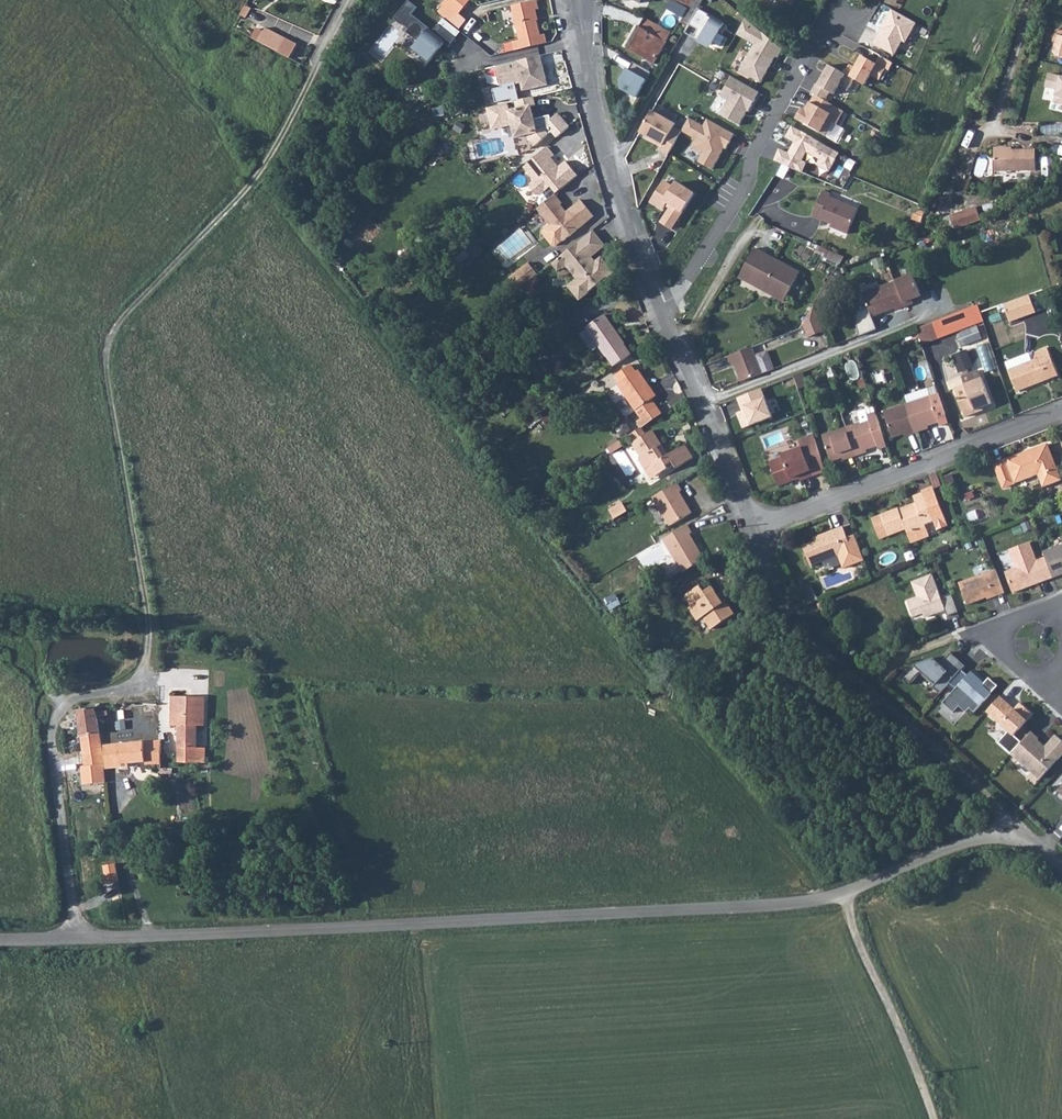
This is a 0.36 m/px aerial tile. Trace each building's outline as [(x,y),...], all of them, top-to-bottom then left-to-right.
[(456,36),(438,22),(431,30),(428,28),(430,26),(411,12),(416,5),(410,0),(406,0),(393,17),(402,24),(403,23),(409,27),(406,31),(418,40),(414,46),(422,53),(419,57),(427,64),(444,41),(449,45),(456,36)] [(442,1),(458,13),(468,0),(443,0),(442,1)] [(513,48),(545,40),(543,32),(539,33),(533,8),(537,7),(535,0),(529,0),(510,5),(518,37),(511,39),(513,48)] [(879,33),(873,43),(894,54),(901,40),(905,42),(916,22),(892,9),(881,28),(883,29),(880,34),(879,33)] [(661,28),(645,18),(626,49),(652,64),(671,33),(661,28)] [(747,19),(738,33),(753,45),(739,69),(763,82),(772,56),(777,59),(784,48),(747,19)] [(470,35),(474,28),(467,23),(462,30),(470,35)] [(267,29),(260,43),(294,59),(300,45),(267,29)] [(1059,56),(1061,45),(1061,35),(1055,33),(1051,50),(1054,55),(1059,56)] [(545,78),(537,49),(525,52),(493,61),(499,82),(518,77),(520,85),(545,78)] [(857,58),(845,79),(861,88),(868,77),(878,82),(883,71),(887,73),(891,64),(877,57),(874,66),(857,58)] [(810,92),(814,94),(828,102),(841,77),(824,68),(810,92)] [(1048,71),(1046,87),(1057,89),(1054,103),(1061,104),(1061,75),(1048,71)] [(739,127),(759,93),(729,77),(717,98),(723,102),(716,115),(739,127)] [(505,97),(485,102),(490,124),(510,119),(513,133),(525,130),(532,128),(532,131),(538,137),(549,126),(550,125),(548,116),(546,110),(531,114),(529,108),(527,109),(525,101),(532,100),(529,91),(512,95),(515,104),(507,106),(505,97)] [(802,108),(796,118),(824,134),(831,121),(835,123),(843,110),(828,102),(814,94),(805,110),(802,108)] [(555,109),(548,116),(550,125),(549,126),(555,132),(566,122),(555,109)] [(657,152),(665,158),(680,133),(682,130),(674,125),(671,128),(648,114),(637,133),(660,147),(657,152)] [(712,172),(733,135),(705,120),(701,127),(688,120),(682,130),(680,133),(693,141),(688,149),(700,156),(696,163),(712,172)] [(828,173),(838,154),(790,127),(783,139),(792,144),(786,154),(777,150),(771,162),(798,172),(806,156),(816,161),(814,167),(828,173)] [(532,128),(525,130),(526,135),(532,142),(538,137),(532,131),(532,128)] [(541,201),(555,189),(577,170),(564,155),(557,162),(550,153),(553,150),(545,142),(522,163),(534,176),(530,179),(530,184),(535,191),(540,191),(538,198),(541,201)] [(990,147),(990,171),(1032,171),(1032,150),(1003,149),(1003,147),(990,147)] [(669,232),(679,216),(690,196),(671,184),(661,182),(646,203),(661,212),(663,208),(666,210),(656,224),(669,232)] [(541,201),(537,204),(551,220),(564,234),(565,235),(595,209),(581,194),(565,208),(559,201),(562,198),(555,189),(541,201)] [(821,189),(810,214),(818,218),(820,215),(831,220),(829,225),(846,232),(857,207),(827,195),(829,192),(821,189)] [(956,228),(983,220),(979,206),(952,215),(956,228)] [(534,225),(543,213),(536,208),(527,219),(534,225)] [(564,234),(551,220),(545,225),(545,229),(554,239),(558,239),(564,234)] [(599,232),(592,224),(562,250),(568,257),(566,258),(580,274),(571,281),(583,294),(615,266),(602,251),(595,258),(590,253),(595,248),(589,241),(599,232)] [(595,248),(605,239),(599,232),(589,241),(595,248)] [(464,266),(486,250),(479,242),(458,257),(464,266)] [(755,247),(738,276),(750,283),(752,280),(772,292),(770,294),(783,302),(799,272),(755,247)] [(568,257),(562,250),(553,258),(559,265),(566,258),(568,257)] [(512,274),(522,285),(541,269),(531,258),(512,274)] [(895,282),(885,286),(893,307),(895,306),(896,310),(904,307),(913,304),(911,299),(921,295),(913,274),(894,280),(895,282)] [(893,307),(885,286),(863,294),(871,316),(893,307)] [(1029,296),(1004,305),(1011,323),(1036,314),(1029,296)] [(977,304),(915,329),(915,330),(918,338),(921,345),(936,338),(934,330),(980,312),(977,304)] [(801,325),(806,339),(822,332),(812,307),(801,325)] [(619,363),(634,352),(607,313),(589,326),(609,353),(611,351),(619,363)] [(962,346),(984,340),(980,325),(958,331),(962,346)] [(918,338),(915,330),(910,332),(913,340),(918,338)] [(1037,358),(1009,369),(1018,390),(1059,375),(1049,346),(1035,352),(1037,358)] [(751,349),(727,358),(731,369),(734,367),(740,384),(773,371),(767,354),(755,358),(751,349)] [(618,374),(624,381),(622,383),(645,416),(660,404),(655,397),(658,394),(640,369),(638,371),(632,364),(618,374)] [(978,411),(977,409),(985,406),(994,402),(985,377),(957,388),(968,416),(978,411)] [(767,386),(738,397),(742,410),(736,412),(742,429),(782,414),(775,396),(771,398),(767,386)] [(932,396),(908,405),(886,413),(895,438),(910,433),(911,436),(919,433),(927,430),(926,426),(941,421),(932,396)] [(645,416),(642,417),(647,423),(665,411),(660,404),(645,416)] [(861,423),(846,429),(823,438),(833,463),(847,457),(848,460),(856,457),(863,454),(862,451),(878,445),(874,435),(883,432),(875,412),(867,415),(866,411),(857,414),(861,423)] [(628,422),(618,428),(622,436),(632,430),(628,422)] [(645,425),(641,427),(645,434),(649,432),(645,425)] [(641,427),(634,432),(638,439),(637,439),(645,452),(643,453),(650,465),(655,462),(660,470),(669,464),(667,461),(674,456),(678,463),(693,453),(686,441),(669,451),(668,449),(665,450),(662,445),(664,441),(656,428),(649,432),(645,434),(641,427)] [(878,445),(879,449),(888,446),(883,432),(874,435),(878,445)] [(800,482),(826,471),(813,435),(807,437),(810,444),(801,448),(782,456),(783,458),(770,464),(779,487),(799,479),(800,482)] [(628,442),(625,437),(612,445),(615,450),(628,442)] [(810,444),(807,437),(798,440),(801,448),(810,444)] [(992,464),(1000,484),(1052,464),(1044,444),(992,464)] [(650,465),(655,473),(660,470),(655,462),(650,465)] [(1052,464),(1000,484),(1001,487),(1035,474),(1040,487),(1058,480),(1052,464)] [(656,493),(673,520),(693,508),(681,487),(685,484),(681,477),(656,493)] [(920,492),(921,494),(926,506),(935,503),(930,488),(920,492)] [(926,506),(921,494),(911,498),(914,507),(897,514),(896,510),(869,520),(876,538),(903,529),(908,543),(927,536),(923,525),(931,522),(934,531),(944,527),(935,503),(926,506)] [(631,508),(625,499),(614,506),(619,515),(631,508)] [(689,568),(709,555),(693,529),(696,527),(692,521),(669,536),(689,568)] [(822,538),(802,546),(810,567),(837,556),(842,569),(863,560),(858,546),(850,549),(846,537),(841,526),(820,534),(822,538)] [(846,537),(850,549),(858,546),(853,534),(846,537)] [(1012,591),(1052,576),(1045,556),(1036,559),(1029,540),(1009,548),(1016,566),(1005,570),(1012,591)] [(1052,576),(1061,572),(1061,543),(1042,550),(1045,556),(1052,576)] [(1003,592),(994,568),(958,581),(966,603),(982,597),(981,595),(985,594),(986,595),(986,597),(1003,592)] [(945,618),(954,615),(948,596),(939,600),(931,576),(908,584),(915,599),(904,602),(913,624),(944,613),(945,618)] [(689,594),(696,604),(694,607),(701,617),(706,614),(715,626),(738,610),(731,601),(728,602),(712,582),(705,587),(702,584),(689,594)] [(822,600),(817,602),(821,611),(826,609),(822,600)] [(899,674),(908,683),(920,670),(933,683),(931,686),(938,692),(948,681),(960,668),(963,664),(949,651),(939,663),(931,656),(912,664),(908,666),(899,674)] [(960,668),(948,681),(954,687),(941,701),(952,711),(957,705),(964,711),(968,706),(972,711),(996,684),(987,676),(979,686),(976,683),(980,679),(969,670),(966,674),(960,668)] [(1012,735),(1031,713),(1019,702),(1013,708),(999,695),(985,710),(1012,735)] [(172,725),(179,726),(179,747),(177,747),(176,762),(206,763),(206,747),(196,747),(196,726),(204,726),(205,697),(172,697),(172,725)] [(79,711),(84,766),(80,765),(82,784),(106,782),(105,769),(104,761),(98,708),(79,711)] [(1010,753),(1017,760),(1019,758),(1031,769),(1030,771),(1038,779),(1061,752),(1061,741),(1054,735),(1043,747),(1036,740),(1037,738),(1029,731),(1020,742),(1010,753)] [(1012,735),(1002,746),(1007,751),(1017,739),(1012,735)] [(1007,751),(1010,753),(1020,742),(1017,739),(1007,751)] [(145,762),(146,766),(161,764),(160,740),(143,742),(145,762)] [(130,767),(129,763),(145,762),(143,742),(106,745),(107,761),(104,761),(105,769),(130,767)] [(115,863),(103,866),(106,879),(118,877),(115,863)]
